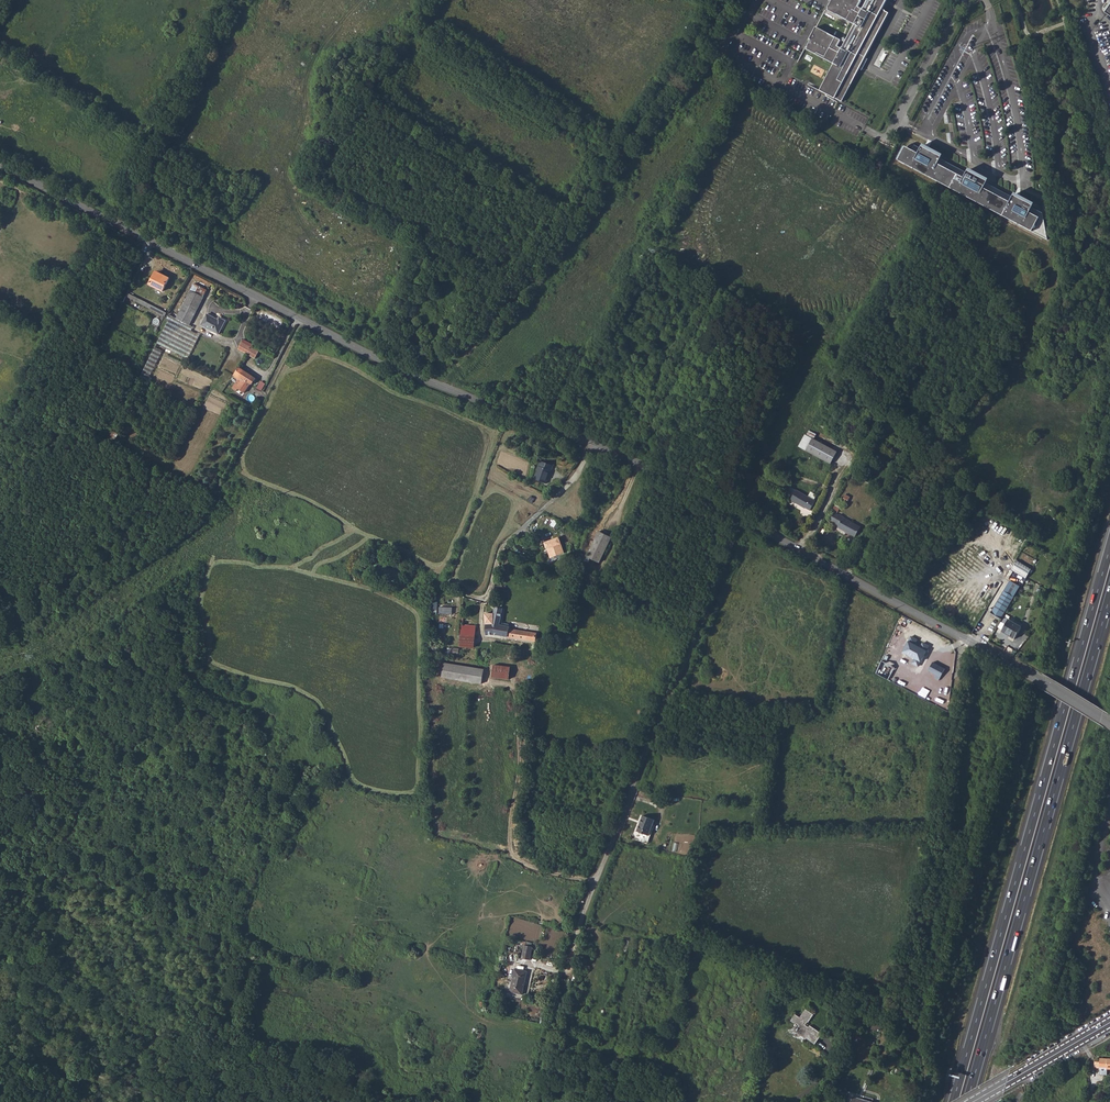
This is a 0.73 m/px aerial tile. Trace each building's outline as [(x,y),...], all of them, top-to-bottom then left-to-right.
[(819,92),(834,101),(834,100),(841,104),(888,14),(881,11),(882,8),(887,0),(868,0),(862,10),(857,8),(861,2),(857,0),(830,0),(829,1),(830,1),(825,11),(849,23),(850,22),(855,24),(854,26),(841,50),(837,47),(840,41),(815,28),(808,40),(810,41),(805,51),(828,63),(829,61),(834,64),(833,66),(819,92)] [(890,0),(887,0),(882,8),(886,10),(891,0),(890,0)] [(911,150),(904,164),(1047,239),(1043,213),(1033,207),(1012,197),(986,183),(966,172),(940,159),(920,148),(914,145),(911,150)] [(911,150),(905,146),(897,160),(904,164),(911,150)] [(942,156),(922,146),(920,148),(940,159),(942,156)] [(988,180),(968,170),(966,172),(986,183),(988,180)] [(1014,194),(1012,197),(1033,207),(1034,205),(1014,194)] [(155,274),(150,285),(162,291),(168,279),(164,277),(163,277),(155,274)] [(186,300),(176,319),(189,326),(202,298),(191,292),(186,300)] [(166,313),(127,293),(125,297),(164,317),(166,313)] [(207,315),(201,326),(218,335),(225,322),(219,319),(218,320),(207,315)] [(174,323),(191,331),(193,328),(189,326),(176,319),(174,323)] [(191,331),(174,323),(169,320),(156,344),(187,360),(199,336),(191,331)] [(241,343),(238,349),(254,358),(258,351),(241,343)] [(148,381),(164,350),(156,346),(140,377),(148,381)] [(238,379),(231,388),(235,391),(237,389),(244,393),(250,384),(251,385),(255,379),(237,367),(232,375),(238,379)] [(257,388),(263,390),(266,383),(261,380),(257,388)] [(814,440),(808,437),(802,449),(808,452),(814,440)] [(814,440),(808,452),(832,465),(838,452),(814,440)] [(540,461),(534,479),(546,483),(550,471),(543,469),(545,462),(540,461)] [(543,469),(550,471),(552,465),(545,462),(543,469)] [(817,501),(816,500),(809,497),(797,491),(792,501),(796,503),(797,502),(805,506),(805,505),(812,509),(817,501)] [(809,497),(816,500),(819,495),(812,491),(809,497)] [(844,493),(841,500),(846,503),(850,496),(844,493)] [(839,515),(834,523),(838,526),(837,528),(854,538),(860,528),(843,518),(843,517),(839,515)] [(554,519),(551,524),(557,528),(560,523),(554,519)] [(589,553),(582,550),(578,559),(584,562),(585,561),(588,563),(591,559),(599,563),(611,539),(599,533),(589,553)] [(546,543),(549,554),(563,550),(559,539),(546,543)] [(549,554),(551,558),(564,554),(563,550),(549,554)] [(1003,591),(1013,596),(1018,587),(1009,581),(1003,591)] [(1013,596),(1003,591),(991,612),(1001,617),(1013,596)] [(440,606),(440,613),(453,614),(453,607),(440,606)] [(494,615),(491,614),(485,614),(486,625),(492,625),(493,634),(513,638),(534,641),(536,633),(509,629),(510,626),(499,625),(502,609),(495,609),(494,615)] [(1007,620),(1002,630),(1014,638),(1020,627),(1007,620)] [(460,646),(474,648),(476,626),(462,625),(460,646)] [(908,642),(903,652),(920,662),(926,651),(908,642)] [(496,645),(495,653),(512,655),(513,647),(496,645)] [(934,671),(933,675),(940,679),(941,676),(945,667),(933,661),(929,669),(934,671)] [(442,678),(482,683),(484,670),(444,665),(442,678)] [(493,677),(508,680),(510,668),(494,666),(493,677)] [(930,680),(941,685),(945,678),(941,676),(940,679),(933,675),(931,678),(930,680)] [(643,814),(636,831),(649,835),(654,819),(643,814)] [(531,947),(532,944),(525,942),(525,945),(524,946),(522,958),(529,960),(531,948),(531,947)] [(514,969),(511,992),(522,994),(526,972),(514,969)] [(799,1026),(795,1032),(804,1038),(805,1038),(814,1044),(822,1033),(809,1025),(808,1027),(805,1025),(806,1023),(808,1022),(813,1015),(805,1009),(799,1017),(795,1014),(790,1021),(795,1024),(796,1023),(799,1026)] [(870,1024),(869,1028),(878,1031),(880,1023),(873,1022),(873,1019),(867,1018),(867,1019),(863,1018),(862,1023),(870,1024)] [(1095,1068),(1100,1068),(1100,1074),(1108,1075),(1108,1069),(1109,1069),(1109,1058),(1101,1058),(1101,1062),(1096,1062),(1095,1068)]
